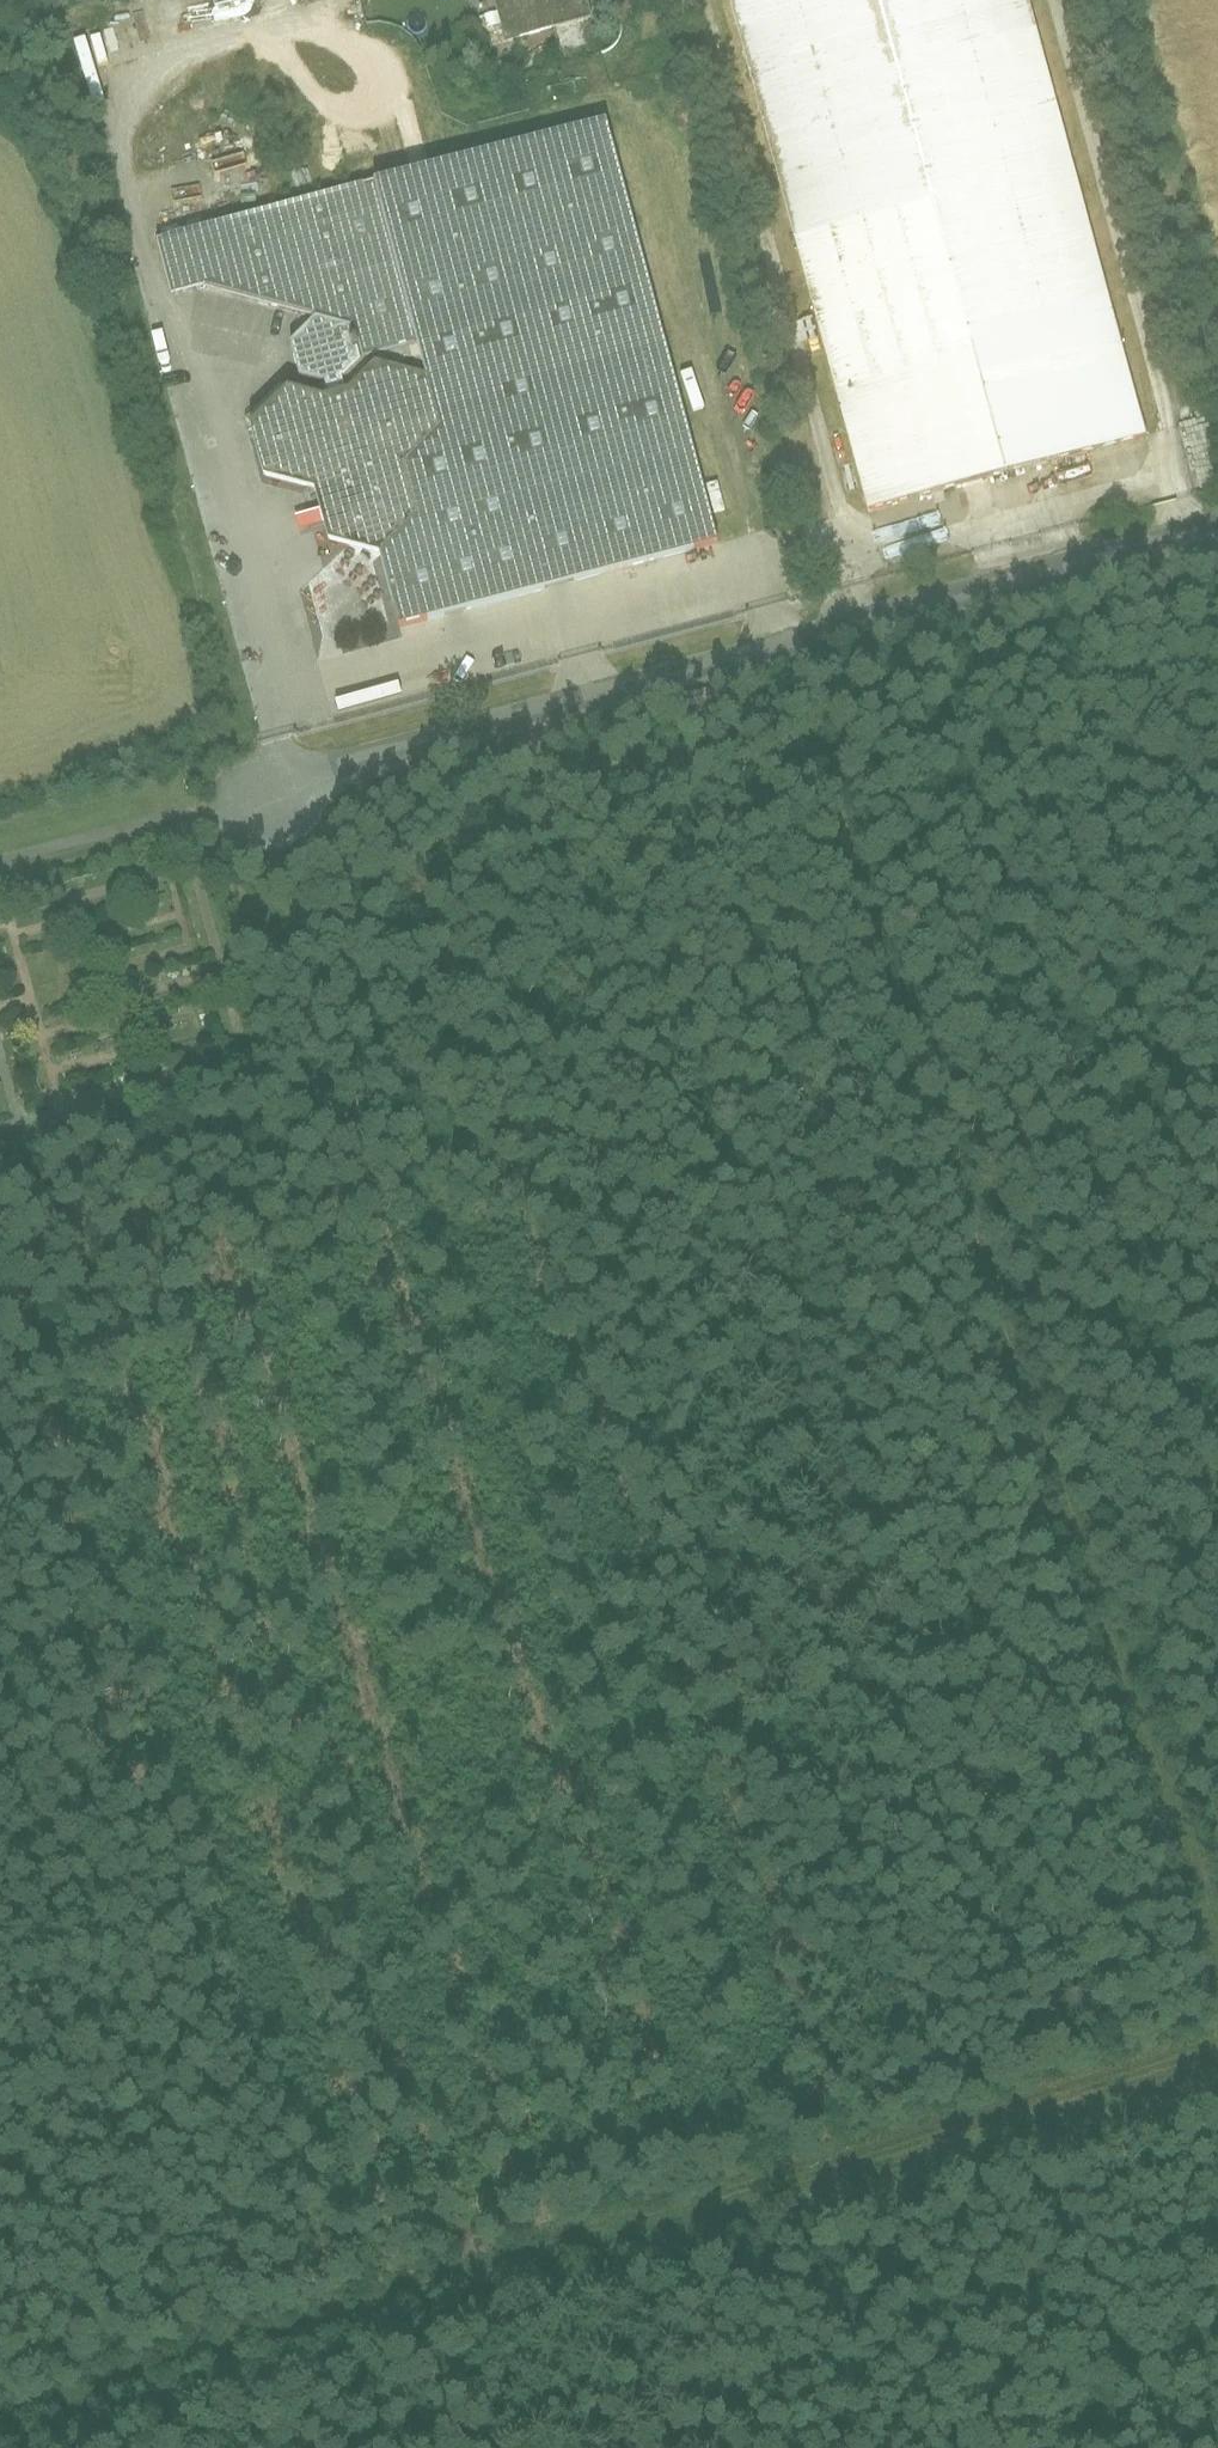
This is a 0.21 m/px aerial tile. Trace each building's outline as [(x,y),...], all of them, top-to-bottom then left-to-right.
[(513,38),(601,14),(598,0),(504,0),(513,38)] [(868,510),(1144,437),(1028,0),(733,0),(868,510)] [(713,551),(607,126),(158,237),(172,295),(201,288),(316,324),(290,343),(298,375),(329,389),(333,404),(286,391),(249,427),(263,481),(313,495),(326,543),(377,558),(397,629),(713,551)]
